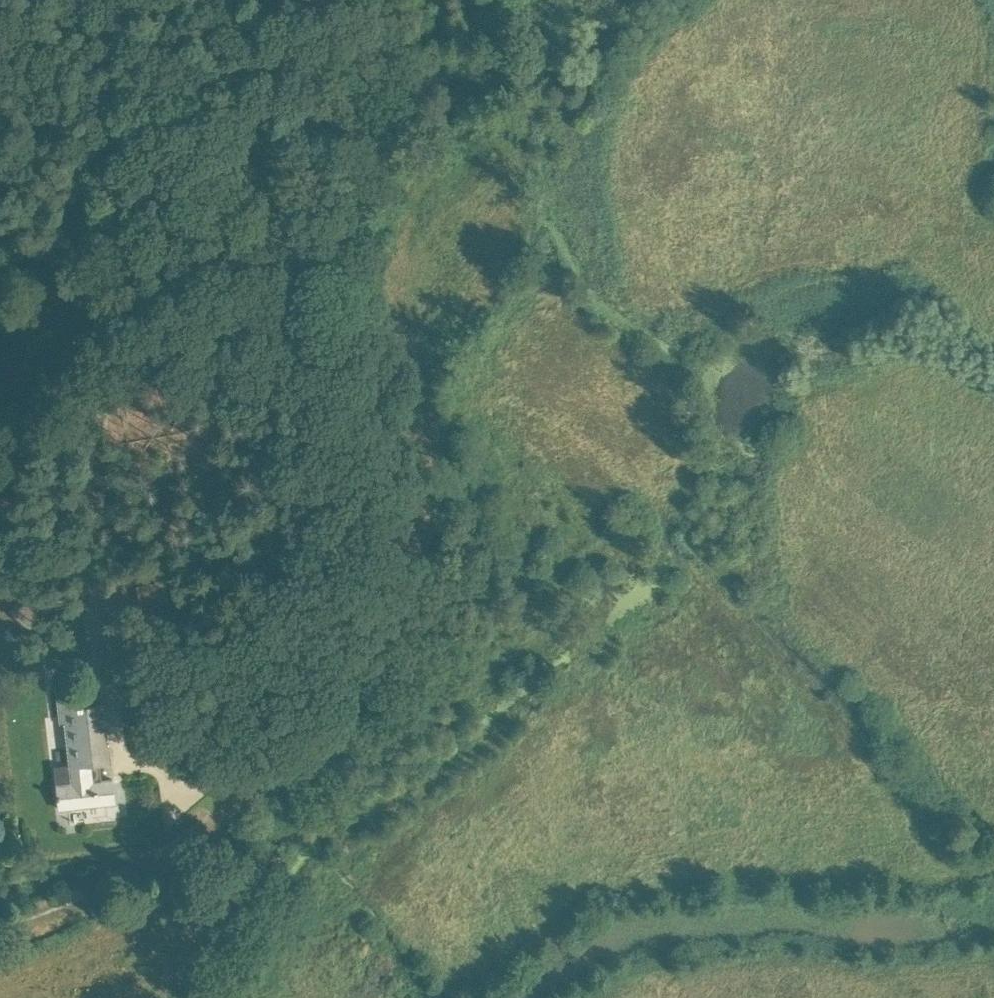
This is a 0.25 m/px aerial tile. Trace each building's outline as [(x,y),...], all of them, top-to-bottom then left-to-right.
[(85,705),(84,703),(80,704),(80,706),(76,706),(74,686),(57,688),(60,716),(65,716),(71,765),(74,766),(76,782),(58,784),(59,795),(58,795),(58,798),(59,798),(60,808),(115,802),(113,778),(101,780),(100,762),(111,761),(111,760),(106,760),(105,745),(109,745),(109,744),(108,744),(103,703),(85,705)]
